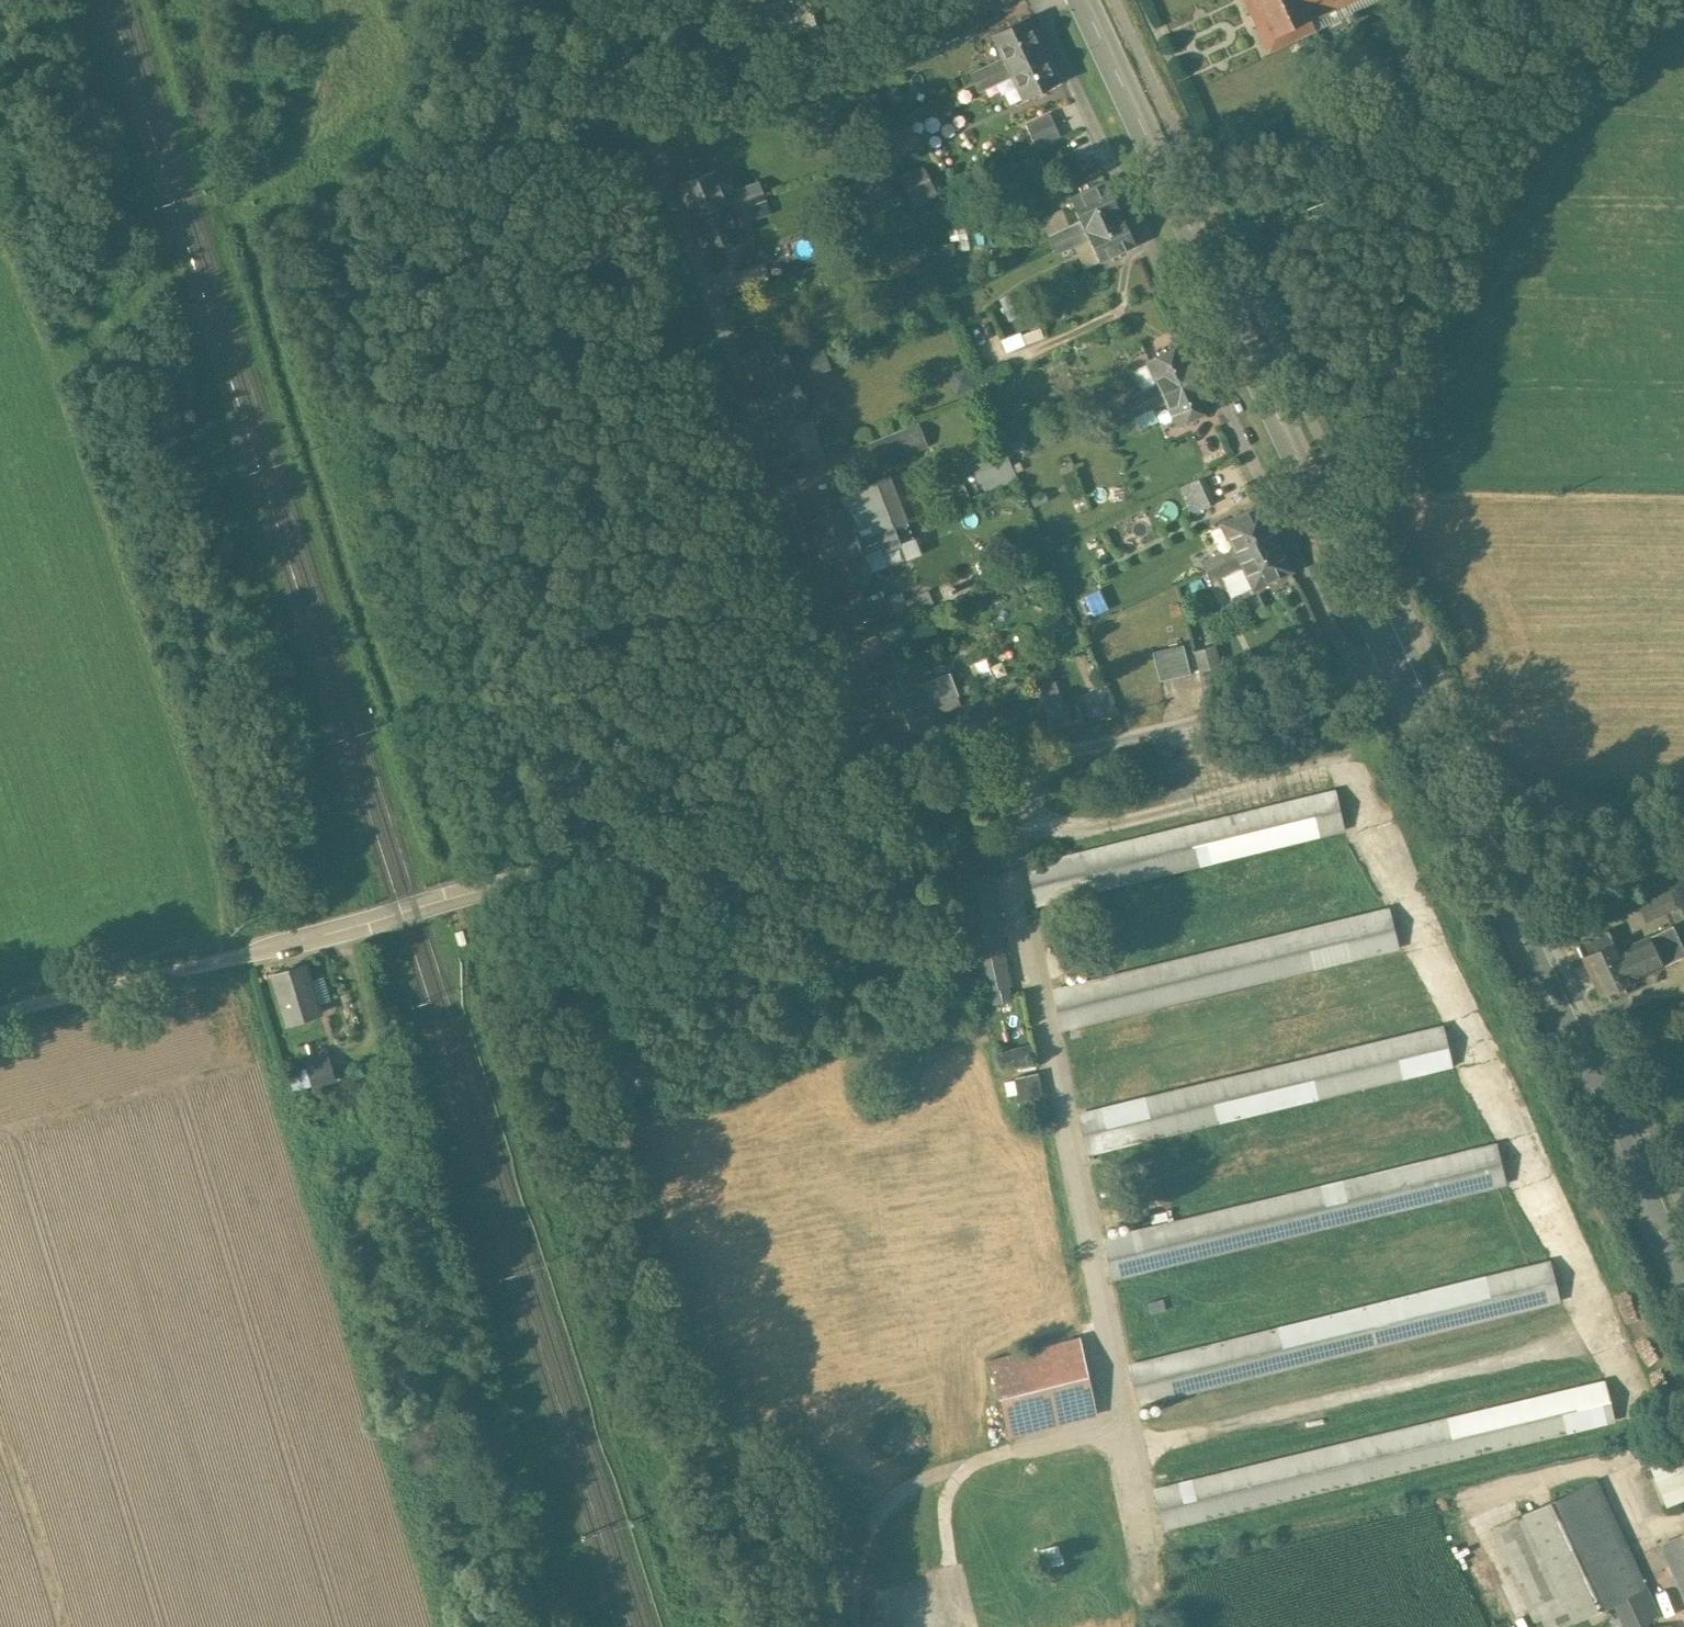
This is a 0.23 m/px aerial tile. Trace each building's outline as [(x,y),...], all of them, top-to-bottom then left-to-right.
[(788,33),(818,22),(810,0),(775,0),(788,33)] [(1301,0),(1245,0),(1268,49),(1313,28),(1309,18),(1309,17),(1301,0)] [(1309,17),(1309,18),(1313,16),(1347,0),(1301,0),(1309,17)] [(1482,15),(1508,0),(1473,0),(1482,15)] [(1028,17),(992,34),(1003,58),(1007,66),(1043,49),(1028,17)] [(1043,49),(1007,66),(1011,74),(1022,98),(1058,81),(1043,49)] [(1003,58),(970,73),(974,82),(1007,66),(1003,58)] [(1007,66),(974,82),(978,90),(1011,74),(1007,66)] [(1049,112),(1025,123),(1036,147),(1060,136),(1049,112)] [(716,170),(678,184),(691,217),(728,202),(725,194),(716,170)] [(904,180),(911,196),(931,186),(924,171),(904,180)] [(1105,180),(1069,197),(1080,221),(1084,229),(1120,212),(1105,180)] [(759,181),(725,194),(728,202),(762,189),(759,181)] [(931,186),(911,196),(912,197),(915,204),(935,194),(932,188),(931,186)] [(762,189),(728,202),(732,211),(765,198),(762,189)] [(728,202),(691,217),(704,249),(741,235),(732,211),(728,202)] [(1120,212),(1084,229),(1088,237),(1099,260),(1104,258),(1135,243),(1120,212)] [(1075,223),(1047,236),(1051,244),(1084,229),(1080,221),(1075,223)] [(1084,229),(1051,244),(1055,252),(1088,237),(1084,229)] [(943,260),(956,258),(954,243),(940,245),(943,260)] [(736,272),(741,286),(763,278),(757,264),(736,272)] [(779,290),(768,294),(772,306),(784,302),(779,290)] [(751,314),(772,306),(768,294),(747,301),(751,314)] [(781,338),(743,352),(756,385),(793,371),(790,362),(781,338)] [(1182,343),(1146,360),(1157,384),(1161,392),(1197,374),(1182,343)] [(824,349),(790,362),(793,371),(827,358),(824,349)] [(827,358),(793,371),(797,379),(831,366),(827,358)] [(967,376),(969,375),(967,369),(950,376),(956,392),(971,386),(967,376)] [(793,371),(756,385),(769,418),(806,404),(797,379),(793,371)] [(1197,374),(1161,392),(1165,400),(1166,403),(1176,424),(1212,406),(1197,374)] [(1157,384),(1125,399),(1128,407),(1161,392),(1157,384)] [(1161,392),(1128,407),(1132,415),(1165,400),(1161,392)] [(869,441),(880,466),(930,444),(919,419),(869,441)] [(973,465),(984,491),(1018,477),(1008,451),(973,465)] [(1191,512),(1212,503),(1201,477),(1180,485),(1191,512)] [(875,481),(840,495),(844,507),(846,507),(858,540),(892,527),(875,481)] [(1259,505),(1223,523),(1234,546),(1238,554),(1274,537),(1259,505)] [(844,507),(808,521),(821,554),(858,540),(846,507),(844,507)] [(892,527),(858,540),(862,548),(896,535),(892,527)] [(919,535),(902,541),(908,558),(925,552),(919,535)] [(1274,537),(1238,554),(1242,563),(1253,586),(1289,569),(1274,537)] [(858,540),(821,554),(833,587),(871,572),(862,548),(858,540)] [(1234,546),(1202,562),(1206,570),(1238,554),(1234,546)] [(1238,554),(1206,570),(1209,578),(1242,563),(1238,554)] [(898,616),(935,600),(928,585),(891,601),(898,616)] [(1183,643),(1167,647),(1174,676),(1190,672),(1183,643)] [(1167,647),(1152,651),(1159,680),(1174,676),(1167,647)] [(1217,653),(1195,658),(1203,688),(1224,682),(1217,653)] [(911,675),(873,689),(886,722),(923,708),(920,699),(911,675)] [(1040,685),(1027,688),(1033,711),(1045,708),(1040,685)] [(954,686),(920,699),(923,708),(957,694),(954,686)] [(1099,716),(1118,709),(1109,687),(1090,694),(1099,716)] [(957,694),(923,708),(926,716),(960,703),(957,694)] [(923,708),(886,722),(898,755),(900,754),(936,740),(926,716),(923,708)] [(1518,781),(1511,766),(1496,773),(1503,788),(1518,781)] [(1334,788),(1029,864),(1039,906),(1344,831),(1334,788)] [(1016,997),(990,873),(957,880),(982,1004),(1016,997)] [(1061,1027),(1399,947),(1388,904),(1051,985),(1061,1027)] [(1671,924),(1655,932),(1647,935),(1662,966),(1683,955),(1683,952),(1671,924)] [(1607,929),(1575,943),(1581,956),(1613,940),(1607,929)] [(1647,935),(1619,948),(1615,939),(1613,940),(1581,956),(1599,994),(1609,990),(1613,998),(1627,991),(1623,983),(1662,966),(1647,935)] [(305,965),(272,976),(287,1022),(320,1012),(305,965)] [(1451,1064),(1441,1024),(1080,1112),(1090,1152),(1451,1064)] [(329,1061),(307,1068),(312,1085),(334,1078),(329,1061)] [(1006,1077),(1009,1096),(1044,1092),(1041,1072),(1006,1077)] [(1504,1183),(1494,1142),(1104,1236),(1114,1277),(1504,1183)] [(1557,1298),(1547,1260),(1132,1364),(1142,1402),(1557,1298)] [(1079,1336),(989,1357),(1007,1436),(1098,1414),(1079,1336)] [(1613,1420),(1603,1379),(1158,1488),(1167,1528),(1613,1420)] [(1652,1460),(1670,1503),(1683,1497),(1683,1447),(1652,1460)] [(1597,1478),(1522,1513),(1566,1605),(1573,1620),(1613,1602),(1624,1626),(1634,1626),(1661,1615),(1597,1478)] [(1541,1617),(1566,1605),(1522,1513),(1489,1528),(1533,1621),(1541,1617)] [(1679,1533),(1657,1543),(1683,1599),(1683,1542),(1679,1533)] [(1541,1617),(1546,1626),(1558,1626),(1573,1620),(1566,1605),(1541,1617)]
